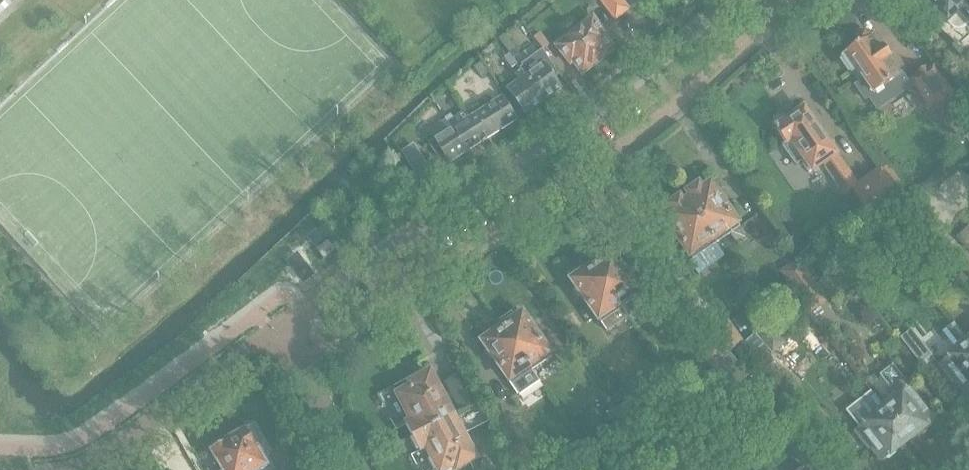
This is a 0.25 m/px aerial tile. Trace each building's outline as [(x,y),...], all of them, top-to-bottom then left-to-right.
[(586,14),(591,9),(583,0),(581,0),(577,3),(586,14)] [(620,0),(601,0),(616,18),(627,9),(620,0)] [(947,22),(948,21),(954,27),(957,28),(962,28),(965,26),(968,22),(968,0),(927,0),(947,22)] [(575,32),(598,63),(614,51),(604,38),(607,37),(593,19),(575,32)] [(582,75),(598,63),(575,32),(557,46),(571,65),(573,63),(582,75)] [(912,89),(909,85),(902,75),(900,77),(891,65),(893,63),(873,35),(870,37),(869,35),(865,32),(860,32),(858,33),(856,37),(857,42),(859,44),(842,57),(853,72),(857,70),(865,82),(856,88),(874,114),(883,108),(912,89)] [(503,35),(498,39),(510,54),(513,59),(519,55),(503,35)] [(533,39),(542,50),(547,45),(539,35),(533,39)] [(512,69),(518,65),(513,59),(510,54),(504,58),(512,69)] [(475,68),(481,78),(490,73),(484,63),(475,68)] [(521,70),(544,102),(563,89),(544,63),(531,72),(527,66),(521,70)] [(931,106),(952,92),(935,65),(913,79),(931,106)] [(525,115),(544,102),(521,70),(515,74),(519,81),(507,90),(525,115)] [(500,131),(518,120),(503,97),(486,108),(500,131)] [(441,115),(434,106),(428,110),(434,119),(441,115)] [(483,142),(500,131),(486,108),(469,119),(465,112),(464,112),(483,142)] [(858,183),(850,173),(832,146),(830,147),(805,109),(789,120),(784,116),(779,116),(776,119),(774,123),(775,128),(779,135),(785,143),(782,145),(791,158),(800,152),(812,171),(822,164),(835,183),(843,177),(869,215),(876,209),(884,220),(906,204),(880,167),(858,183)] [(483,142),(464,112),(454,119),(453,117),(452,117),(448,111),(443,115),(467,153),(483,142)] [(449,164),(467,153),(443,115),(442,115),(445,121),(429,131),(435,140),(430,143),(439,158),(444,155),(449,164)] [(428,171),(413,147),(403,153),(418,177),(428,171)] [(958,164),(968,176),(968,154),(958,164)] [(682,196),(715,243),(729,234),(738,246),(748,239),(740,227),(711,184),(702,190),(699,185),(682,196)] [(703,251),(715,243),(682,196),(667,206),(671,212),(662,218),(691,260),(692,259),(699,268),(710,261),(703,251)] [(956,237),(968,251),(968,226),(956,237)] [(323,241),(316,232),(307,239),(314,248),(323,241)] [(327,242),(316,251),(324,260),(335,251),(327,242)] [(603,250),(588,260),(592,266),(628,318),(650,303),(614,251),(607,256),(603,250)] [(302,279),(311,273),(296,253),(288,259),(302,279)] [(628,318),(592,266),(588,260),(575,269),(579,275),(571,280),(607,332),(628,318)] [(798,297),(814,284),(798,261),(781,272),(798,297)] [(798,297),(808,313),(825,301),(814,284),(798,297)] [(523,314),(516,319),(511,313),(497,323),(529,368),(550,354),(523,314)] [(724,358),(739,346),(744,342),(728,320),(708,335),(724,358)] [(509,382),(529,368),(497,323),(485,331),(489,337),(482,342),(509,382)] [(763,362),(772,353),(772,354),(784,344),(767,323),(755,333),(758,337),(749,346),(763,362)] [(901,339),(921,364),(932,356),(912,330),(901,339)] [(711,368),(724,358),(708,335),(694,345),(711,368)] [(968,393),(968,341),(967,337),(955,347),(957,350),(939,364),(954,383),(956,381),(967,395),(968,393)] [(730,354),(700,379),(719,401),(749,376),(730,354)] [(880,376),(891,390),(894,394),(881,404),(910,440),(929,425),(929,424),(935,419),(893,366),(880,376)] [(412,437),(453,416),(430,373),(410,384),(412,388),(398,395),(412,422),(406,425),(412,437)] [(460,412),(478,403),(463,375),(445,384),(460,412)] [(889,457),(910,440),(881,404),(870,413),(873,417),(863,425),(862,424),(854,431),(868,450),(871,448),(884,463),(890,458),(889,457)] [(412,437),(420,451),(426,448),(438,469),(449,469),(455,467),(456,469),(457,469),(476,460),(453,416),(412,437)] [(212,451),(221,466),(216,469),(262,469),(267,467),(256,448),(261,445),(262,441),(255,429),(250,428),(246,430),(246,431),(226,443),(223,437),(207,446),(210,452),(212,451)] [(692,455),(683,441),(675,447),(685,460),(692,455)]
